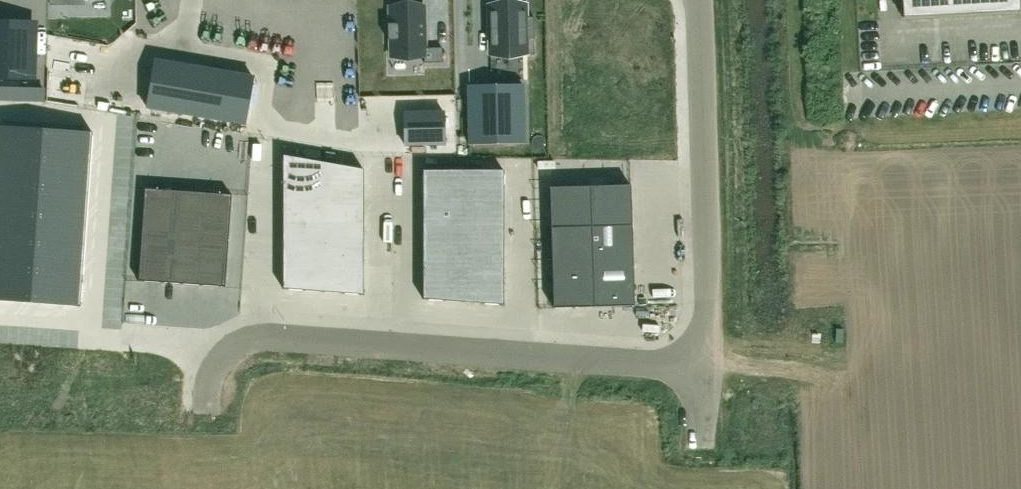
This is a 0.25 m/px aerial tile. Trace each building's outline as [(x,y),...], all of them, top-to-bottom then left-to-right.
[(903,17),(1020,10),(1019,0),(902,0),(903,17)] [(387,23),(388,39),(391,39),(391,56),(424,56),(424,62),(442,62),(442,47),(424,48),(424,6),(390,6),(390,23),(387,23)] [(488,7),(488,58),(517,58),(517,42),(533,42),(533,20),(525,20),(525,7),(488,7)] [(33,86),(35,26),(0,25),(0,85),(33,86)] [(155,60),(147,107),(246,124),(254,77),(155,60)] [(467,81),(467,141),(499,141),(499,109),(523,109),(523,81),(467,81)] [(444,112),(404,113),(405,145),(444,144),(444,112)] [(80,306),(92,132),(0,125),(0,301),(80,306)] [(283,155),(282,289),(364,295),(364,169),(283,155)] [(422,170),(423,299),(504,305),(503,169),(422,170)] [(630,183),(549,185),(553,307),(634,304),(630,183)] [(144,188),(138,281),(225,287),(232,194),(144,188)]
